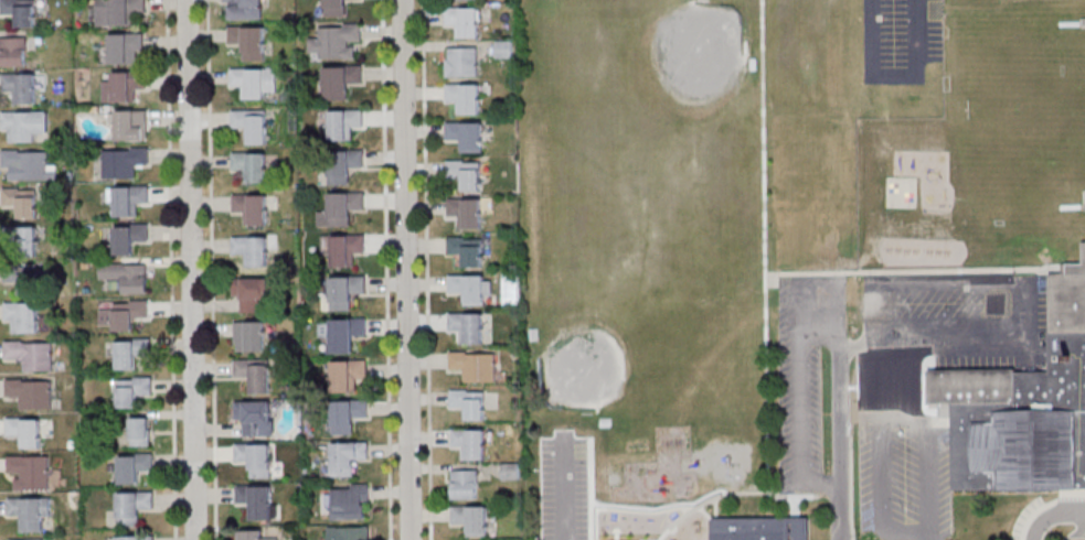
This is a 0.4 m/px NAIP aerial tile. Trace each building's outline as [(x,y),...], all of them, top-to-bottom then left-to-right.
[(1,16),(17,16),(17,28),(36,28),(36,0),(1,0),(1,16)] [(99,25),(134,25),(134,14),(145,14),(145,0),(99,0),(99,25)] [(224,19),(263,19),(263,0),(224,0),(224,19)] [(348,3),(360,3),(360,0),(324,0),(324,16),(348,16),(348,3)] [(479,38),(479,8),(445,8),(445,26),(456,26),(456,38),(479,38)] [(320,37),(309,37),(310,60),(353,58),(353,45),(363,45),(362,23),(320,24),(320,37)] [(265,26),(230,26),(230,47),(242,47),(242,61),(265,61),(265,26)] [(144,33),(110,33),(110,62),(144,62),(144,33)] [(27,66),(27,38),(0,38),(0,66),(27,66)] [(497,42),(497,56),(511,56),(511,42),(497,42)] [(478,47),(446,47),(446,75),(478,75),(478,47)] [(323,66),(323,100),(350,100),(350,86),(363,86),(363,66),(323,66)] [(230,68),(230,88),(242,88),(242,99),(267,99),(267,89),(277,89),(277,68),(230,68)] [(146,70),(115,70),(115,81),(104,81),(104,101),(136,101),(136,90),(146,90),(146,70)] [(37,105),(37,73),(2,73),(2,93),(14,93),(14,105),(37,105)] [(480,84),(447,84),(447,102),(457,102),(457,114),(480,114),(480,84)] [(117,140),(148,140),(148,110),(117,110),(117,140)] [(267,110),(232,110),(232,131),(243,131),(243,144),(267,144),(267,110)] [(328,110),(328,141),(352,141),(352,128),(363,128),(363,110),(328,110)] [(2,133),(8,133),(8,143),(37,143),(38,133),(50,133),(50,112),(2,112),(2,133)] [(459,141),(459,152),(483,152),(483,122),(446,122),(446,141),(459,141)] [(103,148),(103,178),(138,178),(138,166),(149,166),(149,148),(103,148)] [(328,184),(352,184),(352,172),(365,172),(365,149),(328,149),(328,184)] [(10,181),(56,182),(56,168),(48,168),(48,151),(2,151),(2,170),(10,170),(10,181)] [(267,152),(232,152),(232,172),(244,172),(244,183),(267,183),(267,152)] [(458,190),(481,190),(481,160),(446,161),(446,180),(458,180),(458,190)] [(108,186),(108,203),(114,203),(114,217),(138,217),(138,204),(150,204),(150,186),(108,186)] [(18,220),(39,219),(39,189),(2,189),(2,207),(18,207),(18,220)] [(354,226),(354,213),(365,213),(365,191),(328,192),(329,207),(318,208),(318,226),(354,226)] [(267,194),(233,194),(233,214),(244,214),(244,225),(267,225),(267,194)] [(481,198),(448,198),(448,218),(460,218),(460,228),(481,228),(481,198)] [(114,256),(135,256),(135,243),(150,243),(150,225),(114,225),(114,256)] [(38,228),(11,228),(11,257),(38,257),(38,228)] [(322,235),(322,254),(331,254),(331,267),(355,267),(355,256),(366,256),(366,234),(322,235)] [(268,236),(233,236),(233,256),(245,256),(245,267),(268,267),(268,236)] [(482,267),(482,237),(448,237),(448,256),(460,256),(460,267),(482,267)] [(1079,240),(1081,261),(1065,261),(1065,266),(1065,269),(1065,271),(1049,271),(1049,274),(1049,372),(1015,372),(1015,369),(928,370),(928,407),(932,407),(932,426),(951,426),(953,492),(1084,488),(1084,240),(1079,240)] [(123,293),(148,293),(148,264),(100,265),(100,280),(123,280),(123,293)] [(39,267),(6,267),(6,282),(19,282),(19,294),(39,294),(39,267)] [(355,310),(355,297),(367,297),(367,275),(329,275),(329,310),(355,310)] [(461,305),(486,305),(486,295),(491,295),(491,275),(449,275),(449,294),(461,294),(461,305)] [(268,300),(268,278),(233,278),(233,299),(242,299),(242,312),(261,312),(261,300),(268,300)] [(113,331),(137,330),(137,319),(149,319),(149,300),(113,300),(113,311),(101,311),(102,323),(113,323),(113,331)] [(40,330),(40,302),(5,302),(5,330),(40,330)] [(483,313),(449,313),(449,332),(460,332),(460,343),(483,343),(483,313)] [(321,318),(320,337),(331,337),(330,353),(355,354),(355,339),(367,339),(367,318),(321,318)] [(266,351),(266,321),(235,321),(235,351),(266,351)] [(151,339),(116,339),(116,369),(139,369),(139,358),(151,358),(151,339)] [(54,370),(54,341),(5,341),(5,359),(24,359),(24,370),(54,370)] [(462,382),(498,381),(498,351),(450,351),(450,372),(462,372),(462,382)] [(271,393),(271,359),(235,359),(235,377),(248,377),(248,393),(271,393)] [(331,360),(331,392),(355,392),(355,381),(368,381),(368,360),(331,360)] [(117,377),(117,408),(139,408),(139,396),(153,396),(153,377),(117,377)] [(19,409),(53,409),(53,379),(7,379),(7,398),(19,398),(19,409)] [(450,409),(463,409),(463,419),(485,419),(485,390),(450,390),(450,409)] [(369,421),(369,400),(332,400),(332,435),(356,435),(356,421),(369,421)] [(274,436),(274,401),(236,401),(236,423),(244,423),(244,436),(274,436)] [(42,448),(42,418),(7,418),(7,436),(20,436),(20,448),(42,448)] [(130,446),(151,446),(151,418),(130,418),(130,446)] [(486,429),(452,429),(452,448),(463,448),(463,459),(486,459),(486,429)] [(369,442),(332,442),(332,475),(358,475),(358,461),(369,461),(369,442)] [(271,477),(271,444),(236,444),(236,465),(249,465),(249,477),(271,477)] [(142,483),(142,473),(154,473),(154,453),(119,453),(119,483),(142,483)] [(50,455),(8,455),(8,478),(17,478),(17,490),(50,490),(50,455)] [(451,470),(451,499),(480,499),(480,470),(451,470)] [(331,484),(331,519),(371,519),(371,483),(331,484)] [(238,507),(250,506),(251,519),(273,519),(272,485),(238,485),(238,507)] [(117,492),(117,525),(142,525),(142,511),(154,511),(154,492),(117,492)] [(51,520),(51,497),(8,498),(9,518),(20,518),(20,531),(45,531),(45,520),(51,520)] [(465,537),(489,537),(489,506),(452,506),(452,526),(465,526),(465,537)] [(809,520),(793,520),(789,520),(779,520),(719,518),(714,518),(711,518),(712,539),(809,539),(809,520)] [(370,526),(329,526),(329,539),(370,539),(370,526)] [(239,530),(239,539),(279,539),(279,537),(266,537),(266,530),(239,530)]
